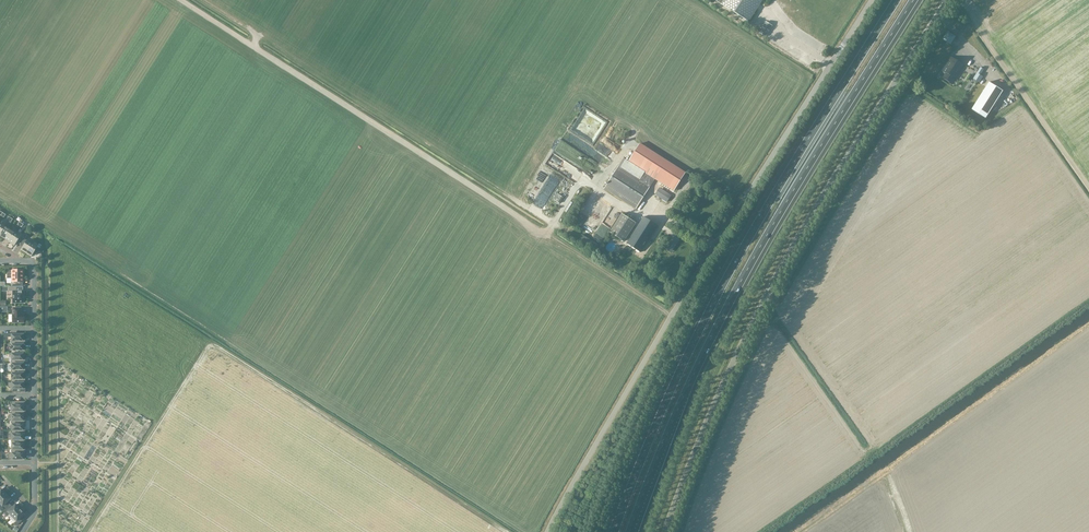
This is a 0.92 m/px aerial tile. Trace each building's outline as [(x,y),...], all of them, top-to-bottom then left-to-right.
[(719,3),(747,21),(760,0),(721,0),(719,3)] [(758,32),(765,36),(772,25),(765,21),(758,32)] [(943,39),(951,44),(956,36),(948,32),(943,39)] [(954,80),(963,65),(951,57),(942,71),(946,73),(943,78),(951,83),(953,79),(954,80)] [(976,73),(973,79),(979,82),(983,77),(980,75),(983,69),(980,67),(976,73)] [(985,118),(1003,91),(989,82),(971,110),(985,118)] [(579,131),(574,129),(584,110),(581,108),(570,129),(575,132),(575,133),(577,134),(579,131)] [(655,178),(674,190),(685,173),(640,143),(628,161),(645,171),(640,179),(619,165),(604,188),(636,209),(655,178)] [(560,203),(564,198),(558,194),(555,200),(560,203)] [(610,232),(624,241),(636,222),(622,213),(610,232)] [(627,243),(641,252),(658,225),(644,217),(627,243)] [(601,221),(591,236),(598,241),(608,226),(601,221)] [(0,234),(0,235),(4,238),(10,230),(5,226),(0,234)] [(665,228),(662,233),(667,236),(670,231),(665,228)] [(4,238),(9,241),(9,242),(15,233),(10,230),(4,238)] [(9,242),(9,241),(9,242),(14,245),(20,236),(15,233),(9,242)] [(578,234),(576,238),(592,247),(594,243),(578,234)] [(676,238),(669,250),(672,252),(679,240),(676,238)] [(21,250),(26,253),(32,244),(25,239),(24,239),(20,245),(23,247),(21,250)] [(32,244),(26,253),(31,256),(33,253),(36,255),(40,249),(39,249),(41,245),(39,244),(37,247),(32,244)] [(24,282),(24,270),(11,270),(11,271),(7,271),(7,278),(11,278),(11,286),(22,286),(22,282),(24,282)] [(16,287),(8,287),(8,291),(13,291),(13,303),(24,303),(24,291),(23,291),(16,291),(16,287)] [(12,314),(12,322),(24,322),(24,320),(25,319),(25,317),(24,316),(24,314),(21,314),(21,308),(13,308),(13,314),(12,314)] [(11,344),(23,344),(25,344),(25,338),(23,338),(23,334),(11,334),(11,340),(11,344)] [(23,344),(11,344),(11,349),(11,354),(23,354),(25,354),(25,347),(23,347),(23,344)] [(23,354),(11,354),(11,359),(11,363),(23,363),(25,363),(25,357),(23,357),(23,354)] [(23,363),(11,363),(11,369),(11,373),(23,373),(25,373),(25,366),(23,366),(23,363)] [(11,378),(11,382),(11,383),(23,383),(25,383),(25,376),(23,376),(23,373),(11,373),(11,378)] [(11,383),(11,382),(8,382),(8,386),(8,388),(9,388),(10,388),(11,388),(11,392),(25,392),(25,386),(23,386),(23,383),(11,383)] [(12,405),(12,411),(24,411),(24,408),(26,408),(26,401),(11,401),(11,405),(12,405)] [(26,411),(24,411),(12,411),(11,411),(11,414),(10,414),(9,415),(8,415),(8,417),(8,421),(11,421),(11,420),(24,420),(24,417),(26,417),(26,411)] [(110,414),(107,419),(114,424),(117,419),(110,414)] [(26,420),(24,420),(11,420),(11,421),(11,424),(12,424),(12,430),(24,430),(24,427),(26,427),(26,420)] [(26,430),(24,430),(12,430),(11,430),(11,434),(10,434),(9,434),(8,435),(8,436),(8,440),(11,440),(24,439),(24,436),(26,436),(26,430)] [(12,449),(24,449),(24,446),(26,446),(26,439),(24,439),(11,440),(11,444),(12,444),(12,449)] [(24,449),(12,449),(11,449),(11,453),(10,453),(9,453),(8,454),(8,455),(8,459),(24,459),(24,456),(26,456),(26,449),(24,449)] [(3,511),(8,506),(5,503),(10,499),(9,497),(10,496),(7,493),(0,499),(0,509),(0,508),(3,511)] [(8,506),(3,511),(5,513),(7,515),(9,513),(12,516),(13,516),(21,508),(18,505),(17,506),(15,504),(10,509),(8,506)] [(24,511),(21,508),(12,516),(10,519),(14,523),(17,525),(22,521),(19,518),(24,514),(23,512),(24,511)]
